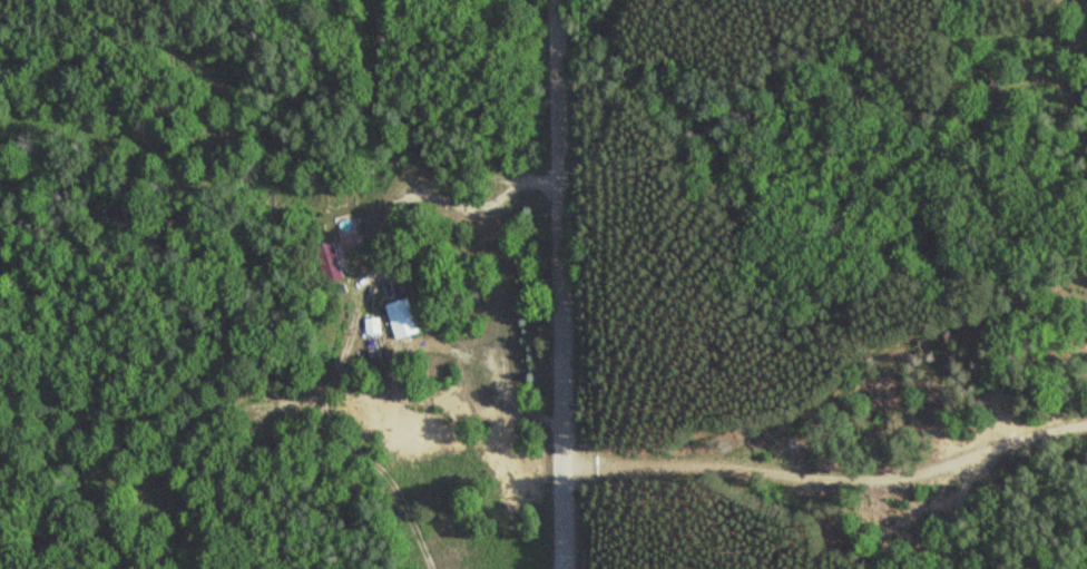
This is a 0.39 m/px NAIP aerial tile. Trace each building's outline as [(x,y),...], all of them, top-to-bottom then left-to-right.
[(421,333),(410,297),(387,305),(398,340),(421,333)] [(380,318),(368,318),(368,334),(380,334),(380,318)]
